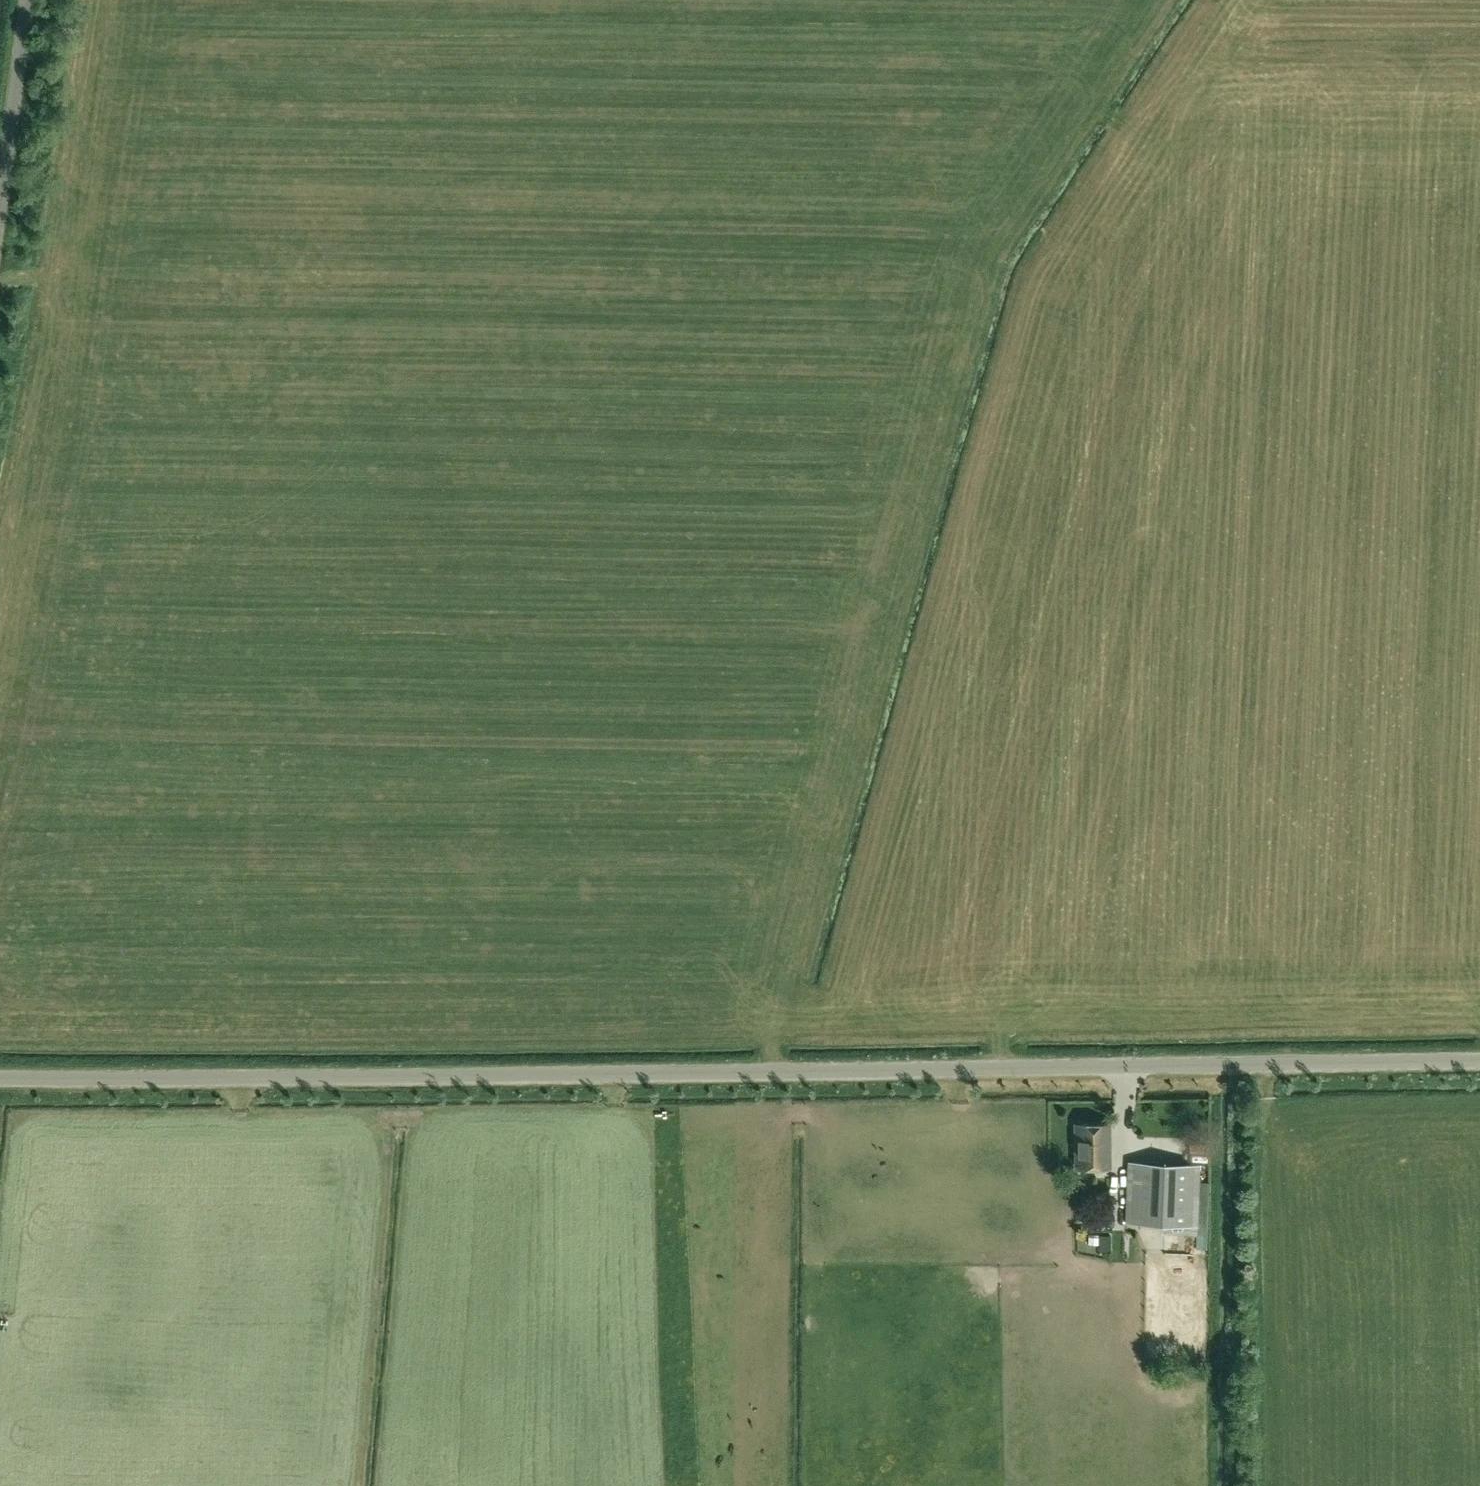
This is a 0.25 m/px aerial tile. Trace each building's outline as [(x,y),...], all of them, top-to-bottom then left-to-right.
[(1110,1167),(1109,1123),(1076,1123),(1076,1167),(1110,1167)] [(1129,1164),(1126,1225),(1198,1229),(1200,1166),(1129,1164)] [(1101,1252),(1111,1252),(1111,1236),(1101,1236),(1101,1252)]
